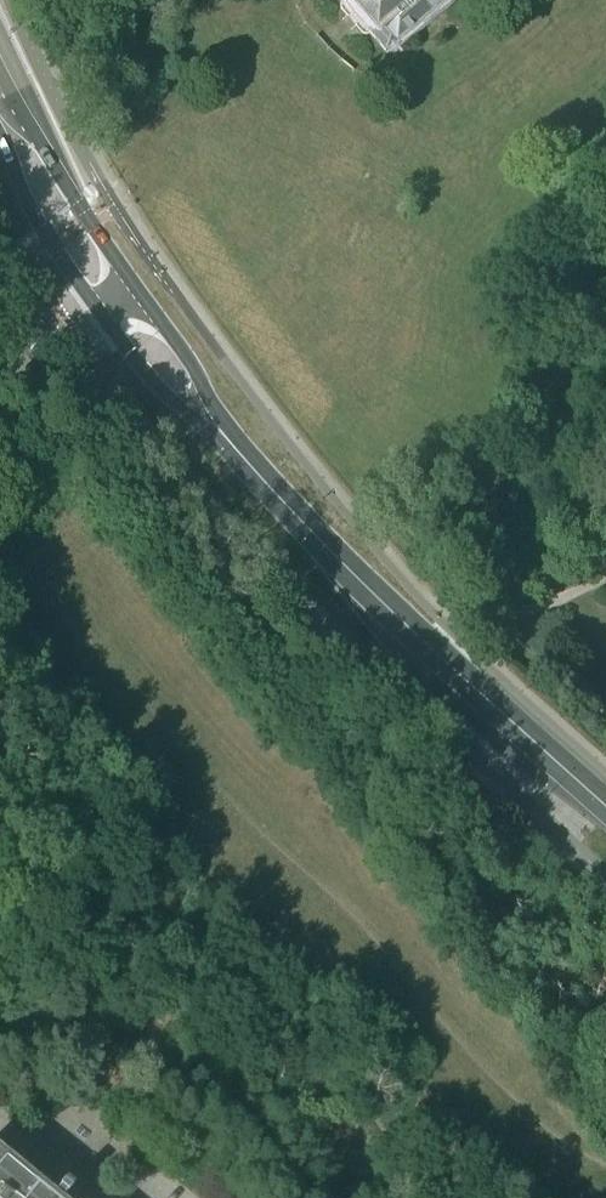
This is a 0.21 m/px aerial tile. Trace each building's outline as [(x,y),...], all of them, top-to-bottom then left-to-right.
[(374,30),(379,25),(396,44),(448,0),(349,0),(374,30)] [(0,1158),(0,1197),(47,1197),(0,1158)] [(71,1194),(74,1190),(74,1189),(67,1184),(67,1183),(67,1184),(66,1184),(60,1192),(60,1193),(55,1197),(76,1197),(71,1194)]
